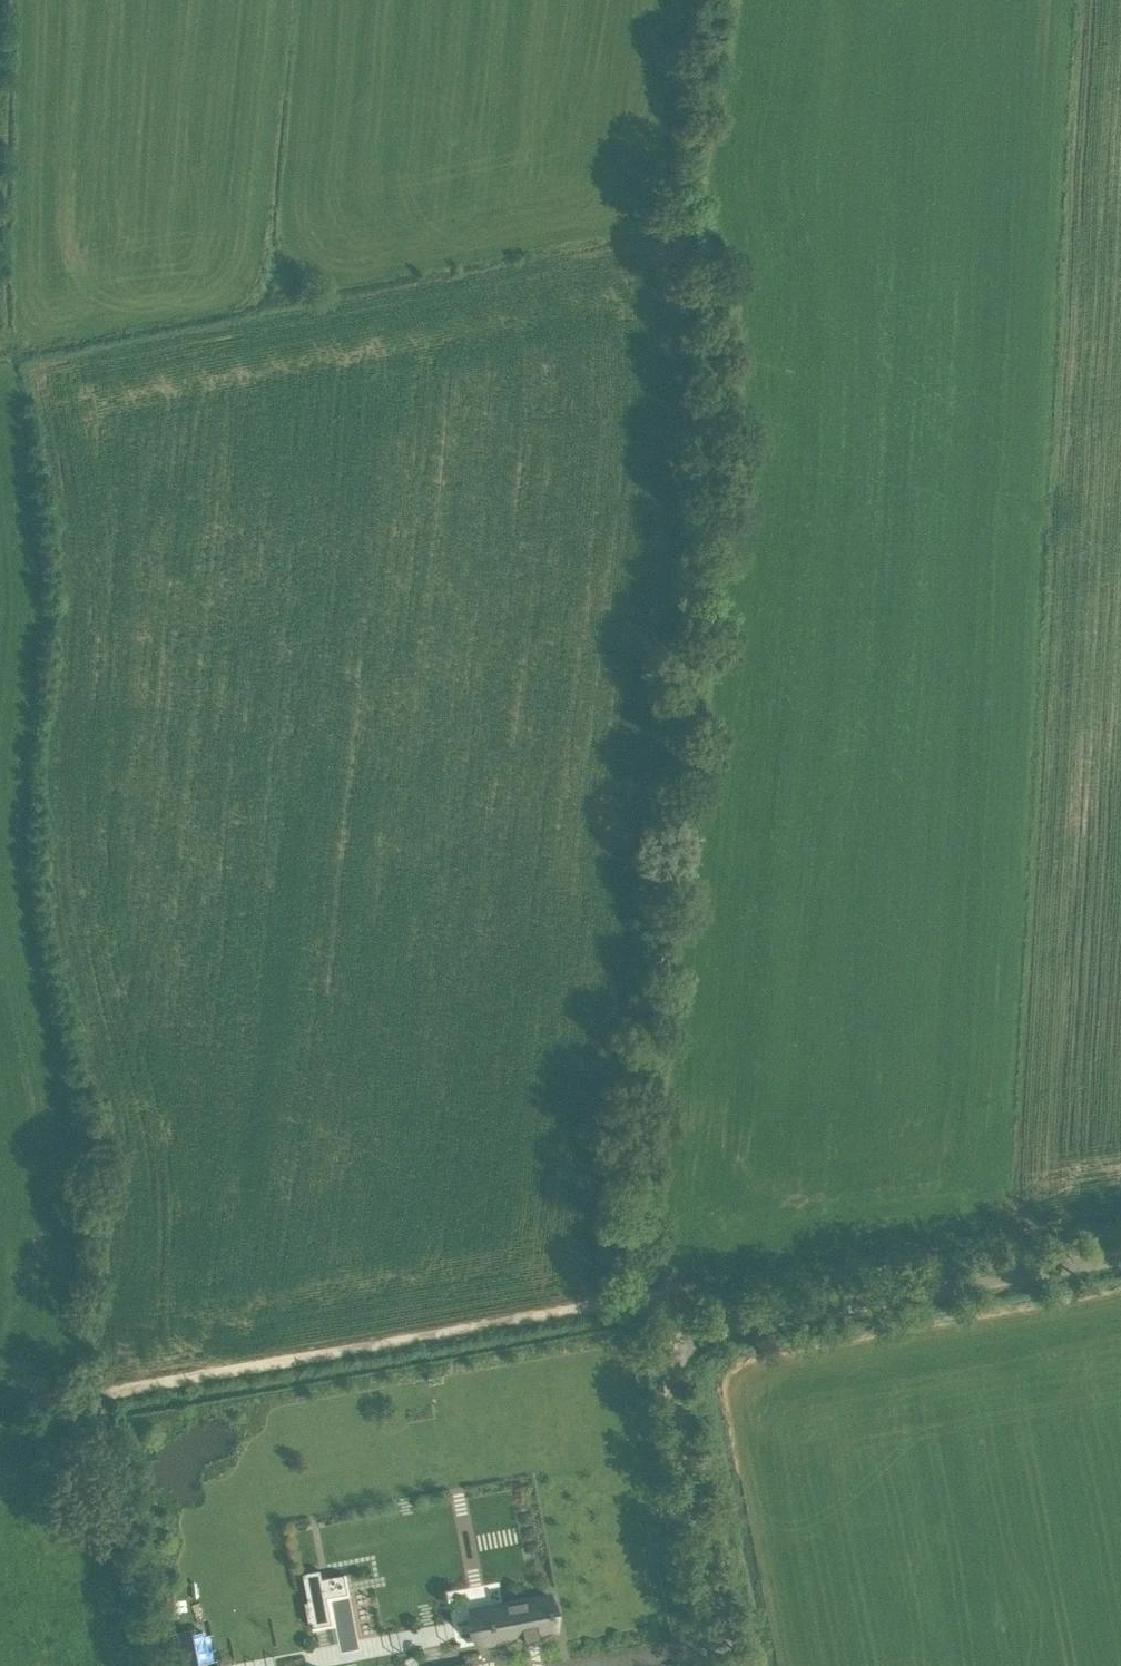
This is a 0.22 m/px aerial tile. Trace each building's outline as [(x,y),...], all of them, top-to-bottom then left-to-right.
[(303,1575),(308,1604),(305,1604),(309,1624),(312,1624),(313,1628),(330,1625),(325,1598),(347,1594),(344,1577),(322,1581),(321,1572),(303,1575)] [(550,1592),(472,1605),(477,1638),(521,1631),(520,1625),(537,1622),(538,1628),(555,1625),(550,1592)] [(160,1636),(166,1665),(197,1665),(191,1630),(160,1636)]
